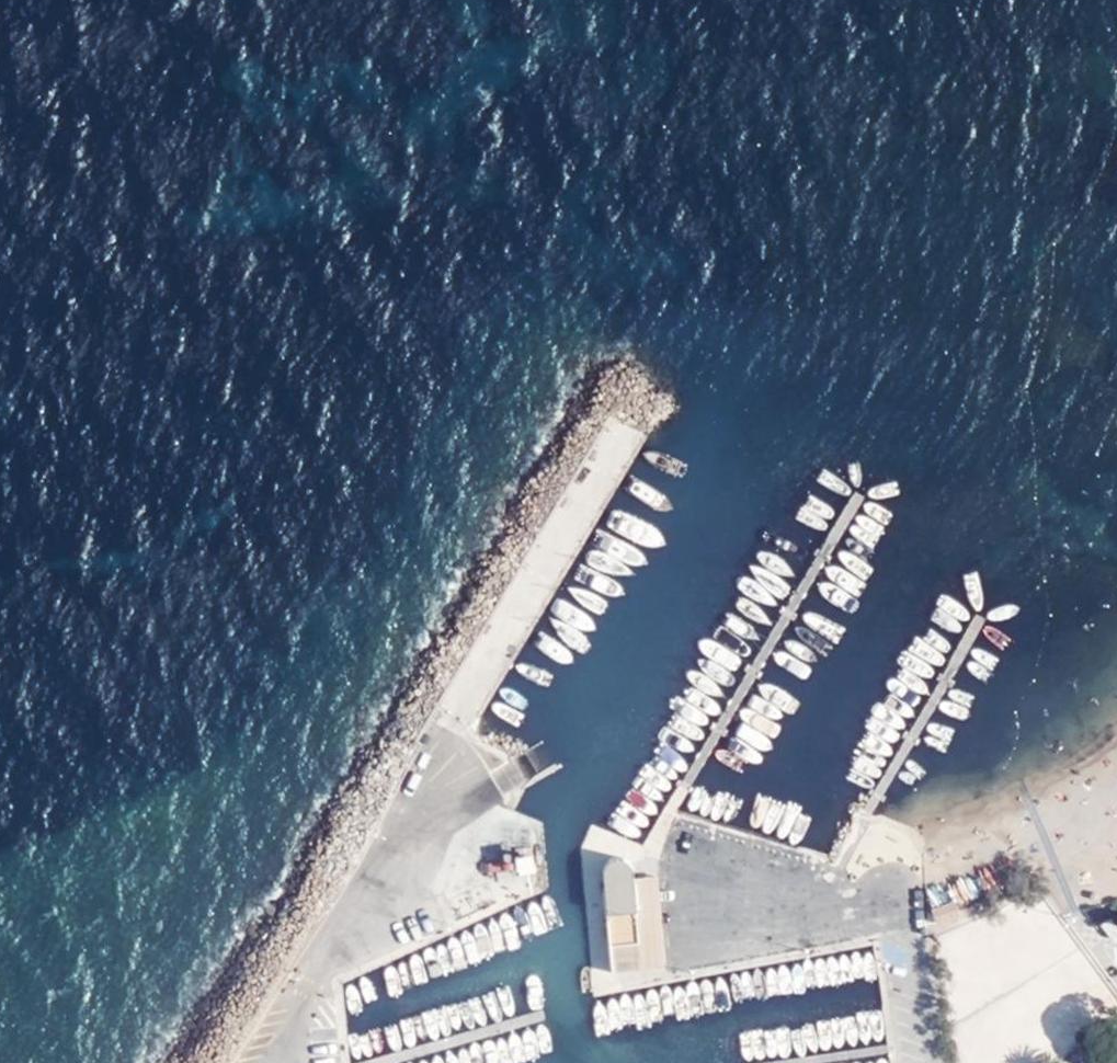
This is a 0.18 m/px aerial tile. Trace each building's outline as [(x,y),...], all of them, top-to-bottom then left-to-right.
[(637,942),(632,878),(632,871),(632,870),(629,864),(627,861),(621,858),(619,857),(615,857),(608,859),(605,861),(602,866),(601,871),(606,944),(637,942)] [(660,962),(654,877),(632,878),(637,942),(606,944),(607,965),(660,962)]
